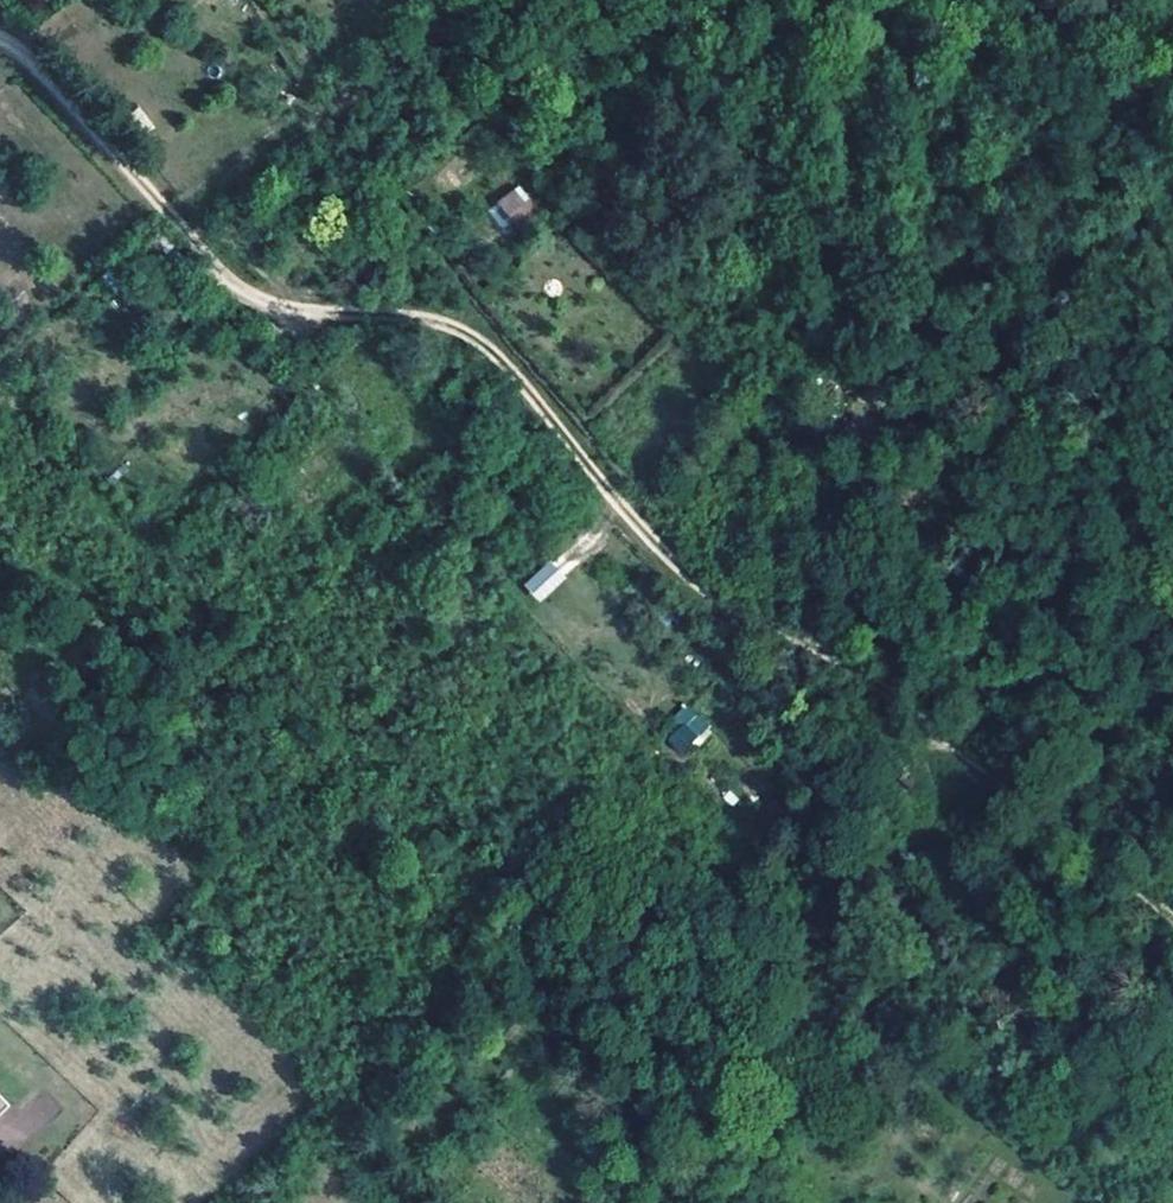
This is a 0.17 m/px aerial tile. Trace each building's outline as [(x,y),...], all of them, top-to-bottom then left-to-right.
[(497,228),(534,211),(524,188),(487,204),(497,228)] [(551,559),(523,585),(540,603),(568,577),(551,559)] [(701,744),(688,731),(676,745),(688,756),(701,744)]
